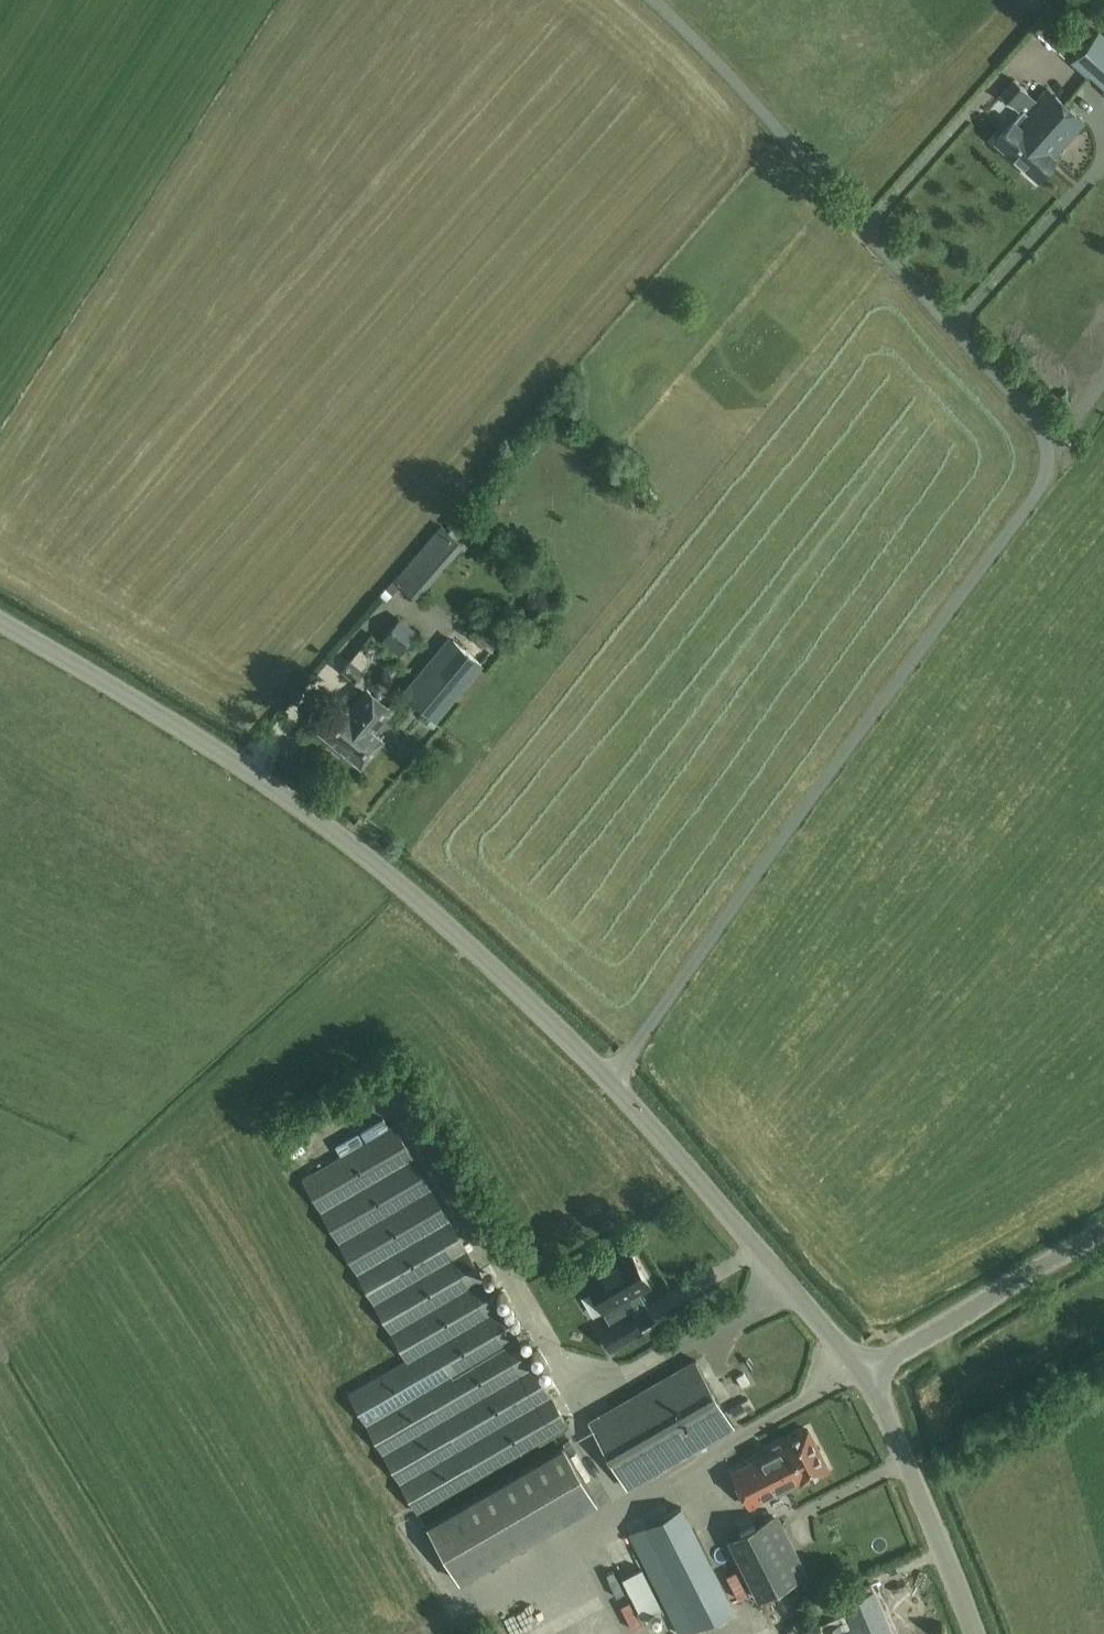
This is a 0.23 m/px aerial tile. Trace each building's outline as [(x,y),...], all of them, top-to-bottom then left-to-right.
[(1103,59),(1103,36),(1099,31),(1071,63),(1088,78),(1091,74),(1103,59)] [(1091,74),(1103,85),(1103,59),(1091,74)] [(1010,154),(1028,134),(1036,142),(1067,107),(1047,89),(1031,108),(1020,98),(1026,90),(1014,80),(1000,96),(1011,107),(1014,103),(1023,110),(1013,121),(995,141),(1010,154)] [(1056,159),(1053,156),(1084,121),(1067,107),(1036,142),(1028,134),(1010,154),(1038,179),(1056,159)] [(416,599),(463,544),(440,525),(393,579),(416,599)] [(381,639),(399,654),(418,632),(400,617),(381,639)] [(453,639),(406,695),(436,721),(482,664),(453,639)] [(365,671),(351,659),(342,670),(356,681),(365,671)] [(360,763),(362,764),(363,763),(362,762),(382,739),(383,738),(382,737),(375,731),(393,709),(368,688),(349,710),(343,705),(342,703),(341,705),(321,728),(320,730),(321,731),(322,730),(360,763)] [(420,1511),(477,1477),(569,1424),(395,1125),(304,1178),(408,1358),(351,1391),(420,1511)] [(607,1309),(614,1321),(601,1329),(612,1348),(642,1330),(640,1327),(654,1319),(638,1292),(651,1284),(631,1250),(585,1277),(605,1311),(607,1309)] [(731,1377),(749,1373),(745,1358),(728,1362),(731,1377)] [(697,1359),(590,1421),(628,1487),(735,1425),(708,1378),(697,1359)] [(773,1450),(733,1471),(751,1505),(785,1487),(786,1490),(830,1467),(809,1428),(772,1448),(773,1450)] [(566,1445),(428,1525),(460,1579),(597,1500),(566,1445)] [(668,1534),(690,1523),(682,1506),(630,1533),(681,1633),(733,1607),(697,1537),(675,1548),(668,1534)] [(767,1517),(728,1537),(758,1598),(808,1573),(781,1519),(771,1524),(767,1517)] [(525,1618),(547,1604),(539,1592),(501,1618),(512,1633),(525,1633),(532,1629),(525,1618)] [(844,1633),(839,1625),(819,1633),(890,1633),(871,1593),(844,1605),(855,1629),(844,1633)]
